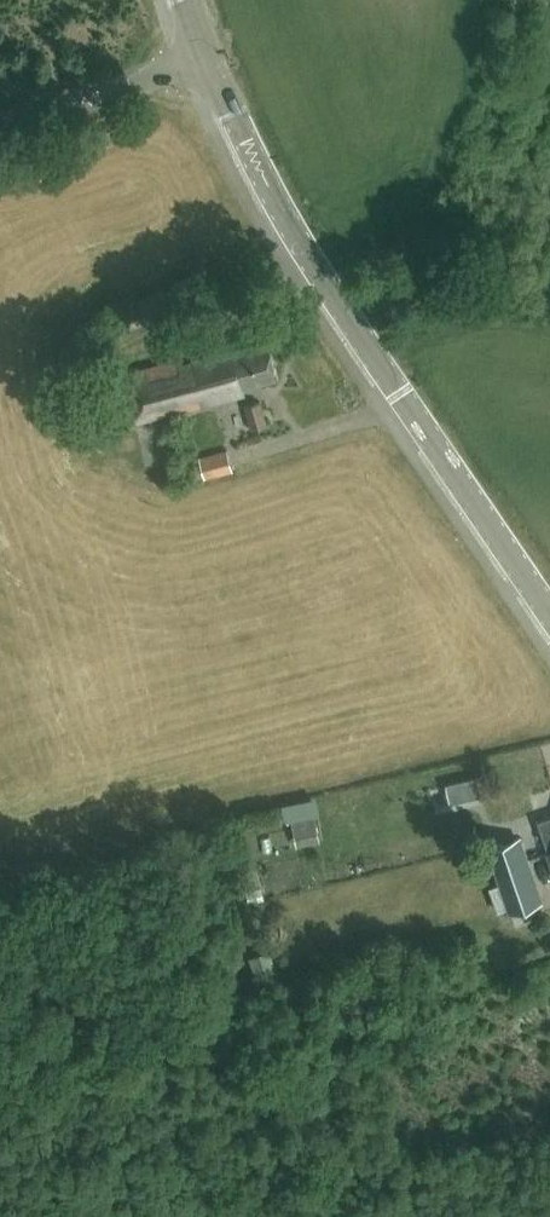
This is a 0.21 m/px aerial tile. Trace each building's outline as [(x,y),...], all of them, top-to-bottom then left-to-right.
[(177,284),(181,298),(198,294),(194,280),(177,284)] [(230,345),(118,376),(131,421),(242,391),(241,387),(277,377),(267,340),(231,350),(230,345)] [(245,404),(252,430),(266,427),(259,400),(245,404)] [(231,470),(226,451),(200,458),(205,477),(231,470)] [(291,820),(296,845),(319,841),(314,816),(291,820)] [(549,853),(549,817),(536,822),(548,854),(549,853)] [(497,870),(525,861),(518,838),(490,846),(497,870)] [(538,902),(525,861),(497,870),(501,883),(489,887),(497,911),(509,907),(510,911),(538,902)] [(248,956),(258,983),(279,976),(268,949),(248,956)]
